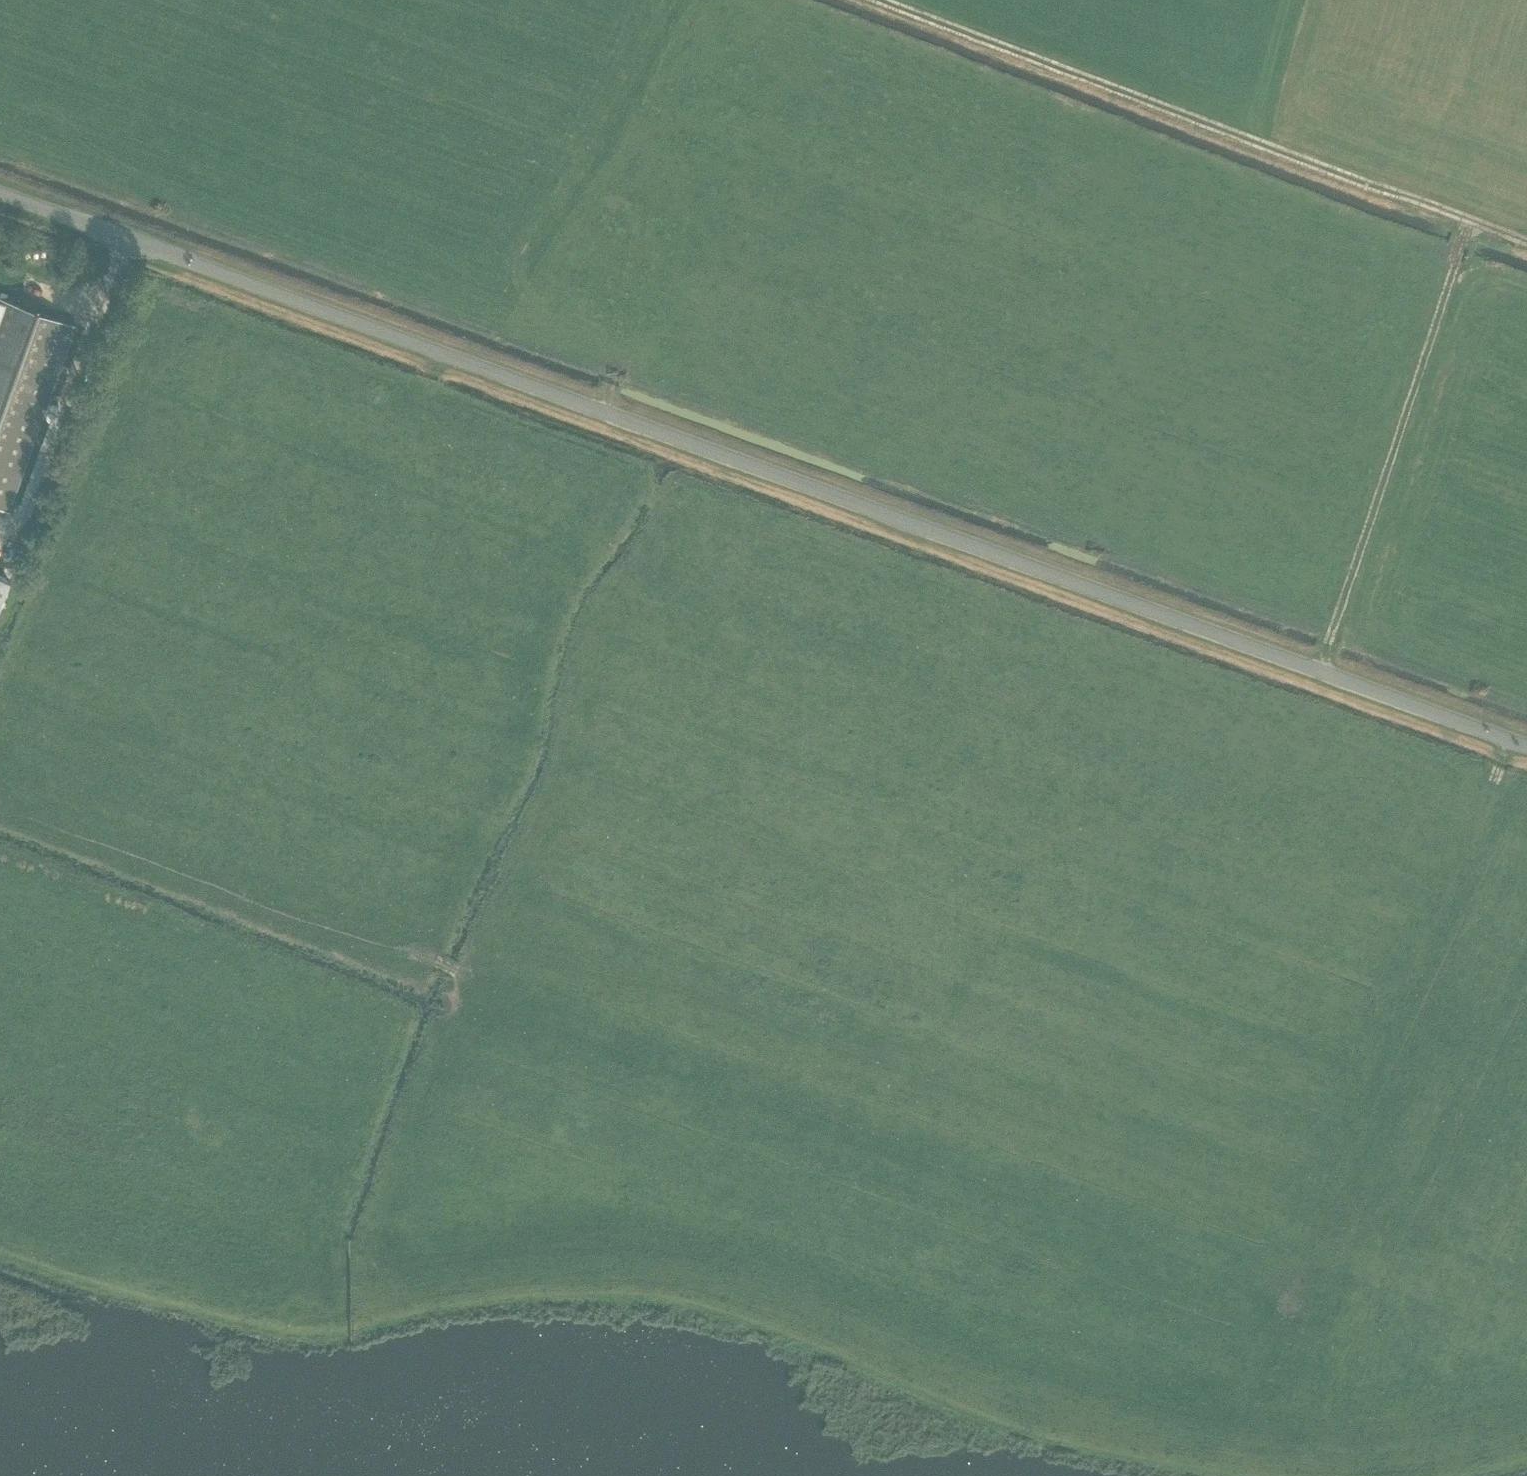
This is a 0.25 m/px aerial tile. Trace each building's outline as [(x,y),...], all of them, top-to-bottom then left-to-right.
[(7,513),(74,326),(0,300),(0,510),(7,513)]
